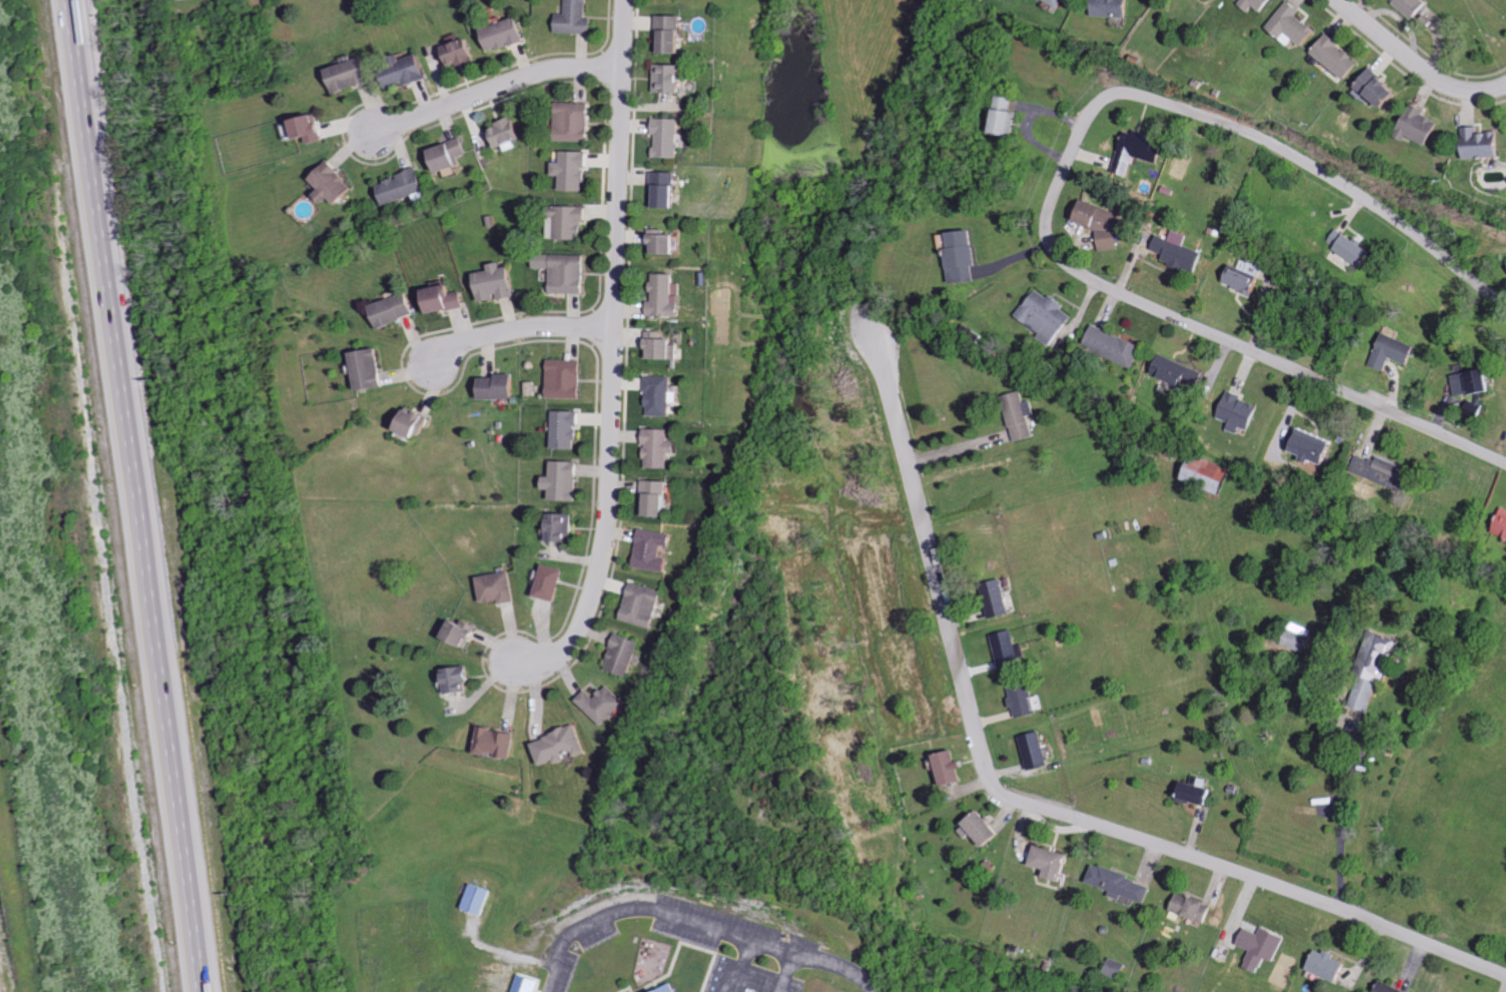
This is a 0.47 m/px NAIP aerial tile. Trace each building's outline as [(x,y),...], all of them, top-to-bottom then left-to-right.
[(592,11),(584,11),(584,0),(566,0),(566,9),(556,8),(556,27),(592,28),(592,11)] [(1069,0),(1051,0),(1064,8),(1069,0)] [(1133,0),(1098,0),(1097,15),(1133,16),(1133,0)] [(1232,3),(1243,11),(1248,5),(1255,11),(1264,0),(1234,0),(1232,3)] [(1418,20),(1436,0),(1396,0),(1418,20)] [(528,41),(517,11),(480,24),(490,52),(499,48),(500,51),(528,41)] [(683,51),(685,16),(656,14),(654,49),(683,51)] [(1344,40),(1331,32),(1316,54),(1353,78),(1364,61),(1340,45),(1344,40)] [(460,68),(476,62),(468,40),(442,49),(449,68),(459,64),(460,68)] [(429,79),(419,52),(403,57),(402,53),(389,58),(392,63),(382,67),(390,90),(412,82),(413,85),(429,79)] [(373,83),(364,59),(329,71),(337,96),(373,83)] [(654,93),(678,93),(679,65),(654,64),(654,93)] [(1404,93),(1377,68),(1362,84),(1389,109),(1404,93)] [(997,132),(1020,135),(1023,111),(1015,110),(1017,97),(1002,95),(997,132)] [(589,140),(590,100),(559,99),(558,139),(589,140)] [(1434,145),(1444,122),(1426,114),(1428,109),(1415,104),(1402,136),(1411,140),(1413,137),(1434,145)] [(493,151),(520,139),(510,115),(492,123),(494,127),(485,130),(493,151)] [(310,148),(324,145),(317,116),(289,122),(294,142),(308,138),(310,148)] [(650,157),(678,158),(679,118),(651,117),(651,131),(655,131),(655,144),(650,144),(650,157)] [(1505,158),(1505,132),(1482,132),(1482,126),(1466,126),(1465,157),(1505,158)] [(1132,176),(1137,156),(1163,163),(1169,141),(1136,133),(1126,130),(1115,172),(1132,176)] [(460,165),(457,156),(466,152),(461,136),(427,149),(436,174),(460,165)] [(588,149),(588,170),(582,171),(582,179),(577,179),(577,189),(558,189),(558,172),(550,172),(550,164),(559,164),(559,149),(588,149)] [(341,205),(355,192),(345,182),(348,180),(340,171),(342,169),(332,158),(312,178),(322,188),(314,195),(321,202),(330,194),(341,205)] [(386,206),(427,192),(417,166),(395,174),(397,179),(394,180),(393,177),(383,181),(385,185),(379,187),(386,206)] [(674,170),(673,205),(650,204),(651,169),(674,170)] [(556,234),(579,234),(579,218),(587,218),(587,201),(549,201),(549,208),(556,208),(556,234)] [(1329,244),(1367,267),(1377,251),(1340,228),(1329,244)] [(981,280),(974,229),(949,233),(955,283),(981,280)] [(1156,250),(1168,254),(1166,260),(1202,273),(1210,253),(1189,245),(1192,235),(1178,230),(1174,240),(1162,235),(1156,250)] [(649,250),(670,250),(670,231),(649,231),(649,250)] [(586,251),(586,288),(553,288),(553,265),(542,265),(542,251),(586,251)] [(500,301),(516,299),(511,267),(502,268),(501,262),(489,264),(490,271),(476,273),(481,302),(496,300),(495,295),(499,294),(500,301)] [(1258,296),(1266,276),(1236,265),(1229,284),(1258,296)] [(681,282),(681,316),(646,316),(646,296),(651,296),(651,287),(649,287),(649,278),(653,278),(653,270),(673,270),(673,282),(681,282)] [(451,314),(468,311),(465,294),(451,296),(450,288),(425,293),(429,315),(449,312),(451,314)] [(1020,320),(1058,343),(1075,315),(1065,309),(1068,304),(1040,288),(1020,320)] [(382,331),(402,323),(401,320),(415,314),(407,293),(372,308),(382,331)] [(644,360),(678,362),(679,339),(670,339),(671,334),(660,333),(660,326),(647,325),(647,331),(643,331),(642,340),(645,341),(644,360)] [(1145,340),(1095,329),(1090,351),(1140,363),(1145,340)] [(1389,371),(1393,357),(1414,365),(1421,345),(1386,333),(1374,366),(1389,371)] [(360,393),(385,389),(379,351),(354,355),(360,393)] [(1202,391),(1209,372),(1165,355),(1158,374),(1202,391)] [(582,394),(584,359),(553,357),(551,393),(582,394)] [(1495,369),(1456,373),(1458,395),(1497,391),(1495,369)] [(480,399),(512,400),(513,371),(493,371),(493,376),(481,375),(480,399)] [(645,412),(670,413),(672,375),(643,374),(642,389),(645,389),(645,393),(640,393),(640,401),(645,402),(645,412)] [(1035,437),(1030,415),(1036,414),(1032,400),(1025,402),(1022,391),(1005,396),(1016,442),(1035,437)] [(1255,430),(1264,403),(1232,393),(1224,418),(1234,422),(1232,430),(1243,433),(1245,427),(1255,430)] [(422,439),(433,422),(409,406),(394,427),(413,440),(416,435),(422,439)] [(552,446),(572,446),(572,436),(575,436),(576,424),(579,424),(580,408),(553,408),(552,446)] [(645,463),(668,464),(668,454),(674,455),(674,438),(666,438),(666,427),(642,426),(641,441),(646,441),(646,450),(642,450),(642,454),(646,455),(645,463)] [(1410,491),(1417,471),(1360,452),(1353,472),(1410,491)] [(1239,470),(1200,454),(1189,479),(1228,496),(1239,470)] [(578,458),(578,501),(552,501),(552,485),(542,485),(542,476),(551,476),(551,458),(578,458)] [(663,516),(666,482),(640,480),(637,514),(663,516)] [(1505,536),(1505,508),(1497,532),(1505,536)] [(572,510),(571,541),(548,541),(548,510),(572,510)] [(669,542),(671,530),(637,524),(631,565),(664,570),(667,555),(656,553),(658,540),(669,542)] [(556,603),(565,569),(543,563),(534,597),(556,603)] [(499,605),(513,603),(509,571),(477,575),(480,599),(498,597),(499,605)] [(649,622),(660,587),(629,577),(618,612),(649,622)] [(991,582),(997,617),(1012,615),(1006,579),(991,582)] [(462,652),(470,639),(473,640),(479,629),(462,620),(459,624),(451,624),(442,641),(462,652)] [(623,672),(639,639),(614,627),(607,640),(612,642),(610,645),(607,644),(605,649),(609,651),(604,663),(623,672)] [(1030,665),(1024,645),(1019,646),(1015,629),(995,635),(1005,671),(1030,665)] [(1312,636),(1293,633),(1290,648),(1310,651),(1312,636)] [(448,699),(467,695),(465,685),(470,684),(467,668),(443,672),(448,699)] [(1044,695),(1035,697),(1031,679),(1012,683),(1019,717),(1047,711),(1044,695)] [(602,720),(623,700),(606,682),(601,686),(598,683),(595,687),(597,689),(593,693),(585,685),(577,693),(602,720)] [(582,750),(572,722),(541,733),(543,737),(533,741),(540,761),(552,756),(553,761),(563,757),(561,751),(568,748),(571,755),(582,750)] [(514,736),(509,762),(474,756),(480,729),(514,736)] [(1053,765),(1043,731),(1023,737),(1033,771),(1053,765)] [(967,781),(964,769),(965,768),(960,750),(940,755),(949,786),(967,781)] [(1215,804),(1217,789),(1208,788),(1210,777),(1196,776),(1195,782),(1189,782),(1187,801),(1215,804)] [(977,833),(991,848),(1006,834),(984,811),(963,830),(971,839),(977,833)] [(1073,854),(1042,846),(1036,865),(1052,870),(1050,876),(1066,881),(1073,854)] [(1091,882),(1115,891),(1114,896),(1126,900),(1127,896),(1149,904),(1155,885),(1097,865),(1091,882)] [(486,915),(494,890),(475,884),(467,909),(486,915)] [(1209,924),(1215,906),(1182,893),(1175,911),(1209,924)] [(1269,958),(1279,962),(1289,937),(1265,927),(1262,934),(1248,929),(1241,945),(1255,950),(1248,967),(1263,973),(1269,958)] [(1352,964),(1339,959),(1341,954),(1330,950),(1329,953),(1321,950),(1313,971),(1344,983),(1352,964)] [(1108,975),(1124,980),(1130,964),(1115,959),(1108,975)] [(541,980),(520,973),(514,991),(537,991),(541,980)] [(1385,983),(1382,991),(1416,991),(1385,983)] [(674,984),(657,991),(678,991),(674,984)]
